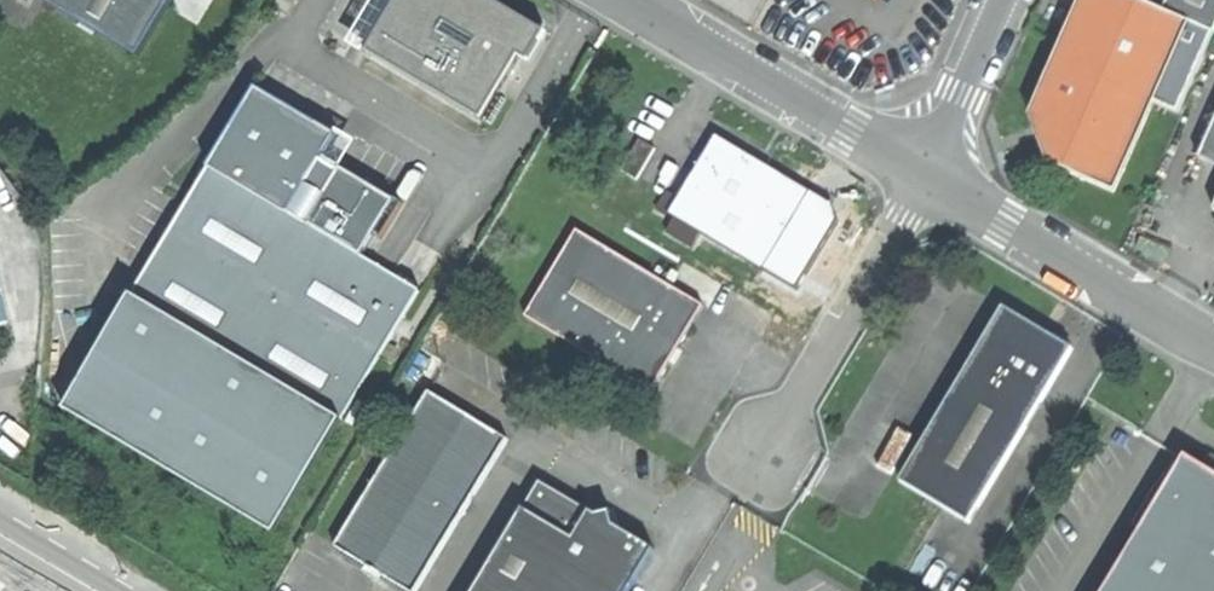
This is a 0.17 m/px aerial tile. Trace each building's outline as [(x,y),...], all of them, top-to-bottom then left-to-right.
[(140,58),(175,0),(47,0),(46,2),(140,58)] [(542,26),(494,0),(367,0),(343,44),(479,117),(514,53),(524,59),(542,26)] [(1145,0),(1083,0),(1071,27),(1064,43),(1035,111),(1052,163),(1116,191),(1155,100),(1190,20),(1165,9),(1145,0)] [(1165,9),(1190,20),(1155,100),(1180,111),(1213,33),(1213,0),(1169,0),(1165,9)] [(258,87),(135,296),(345,419),(421,290),(416,287),(365,256),(397,201),(369,184),(343,169),(324,202),(311,224),(292,213),(308,185),(323,160),(329,150),(320,123),(258,87)] [(338,134),(320,123),(329,150),(338,134)] [(1200,157),(1213,163),(1213,126),(1200,157)] [(706,233),(768,269),(813,191),(766,164),(719,136),(706,157),(699,169),(681,199),(673,214),(681,218),(706,233)] [(640,179),(658,149),(642,140),(624,170),(640,179)] [(693,165),(699,169),(706,157),(700,153),(693,165)] [(343,169),(323,160),(308,185),(324,202),(343,169)] [(671,216),(673,214),(681,199),(671,193),(660,210),(671,216)] [(698,246),(706,233),(681,218),(673,231),(698,246)] [(528,315),(655,389),(678,350),(705,304),(578,229),(528,315)] [(12,324),(0,278),(0,327),(12,324)] [(278,533),(345,419),(135,296),(68,409),(278,533)] [(899,481),(971,523),(1073,349),(1039,330),(1000,307),(899,481)] [(414,590),(421,590),(511,439),(476,418),(431,391),(339,547),(342,548),(369,564),(385,574),(413,590),(414,590)] [(1187,449),(1102,590),(1213,590),(1213,465),(1187,449)] [(658,548),(617,524),(600,535),(601,515),(543,481),(479,590),(633,590),(658,548)] [(608,519),(601,515),(600,535),(617,524),(608,519)] [(366,569),(369,564),(342,548),(339,553),(366,569)] [(413,590),(385,574),(383,578),(405,590),(413,590)]
